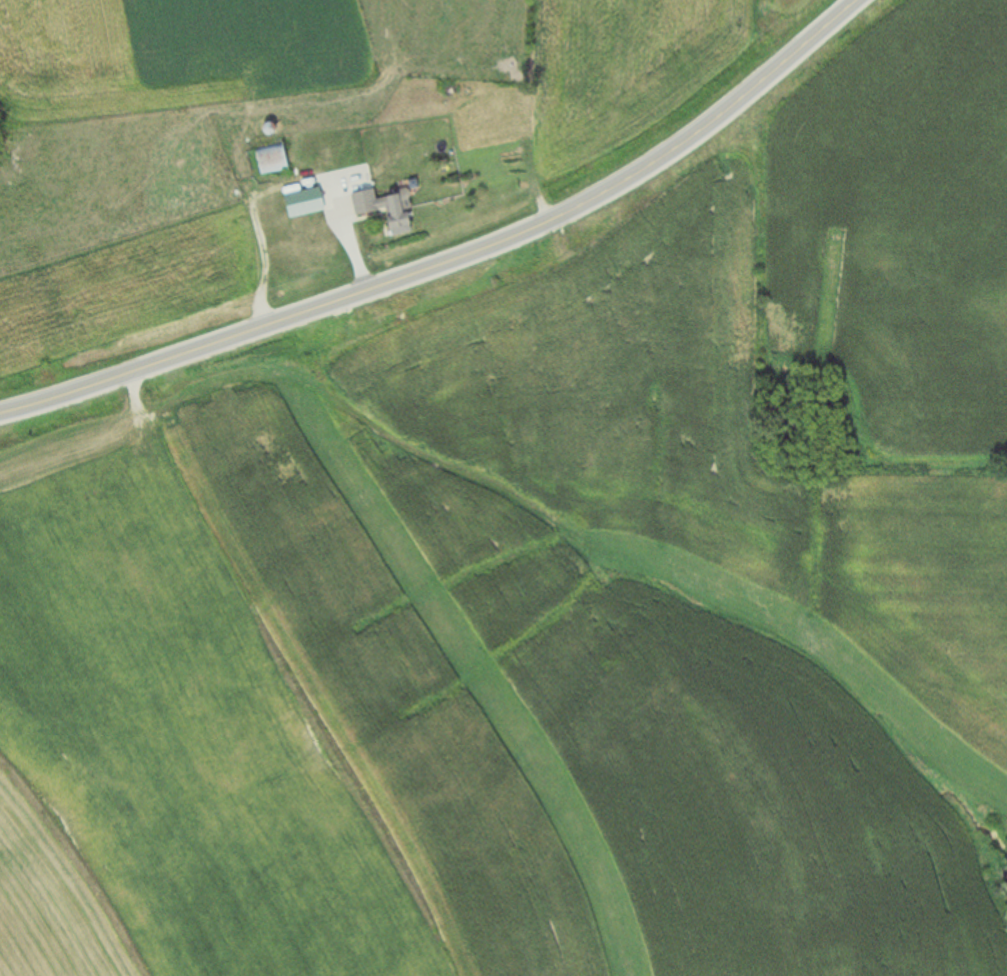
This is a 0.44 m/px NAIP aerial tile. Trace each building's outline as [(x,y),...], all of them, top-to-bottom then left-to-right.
[(256,176),(283,170),(278,145),(251,151),(256,176)] [(269,226),(319,216),(313,188),(264,198),(269,226)] [(351,215),(379,211),(382,236),(411,232),(404,190),(373,195),(372,188),(347,192),(351,215)]
